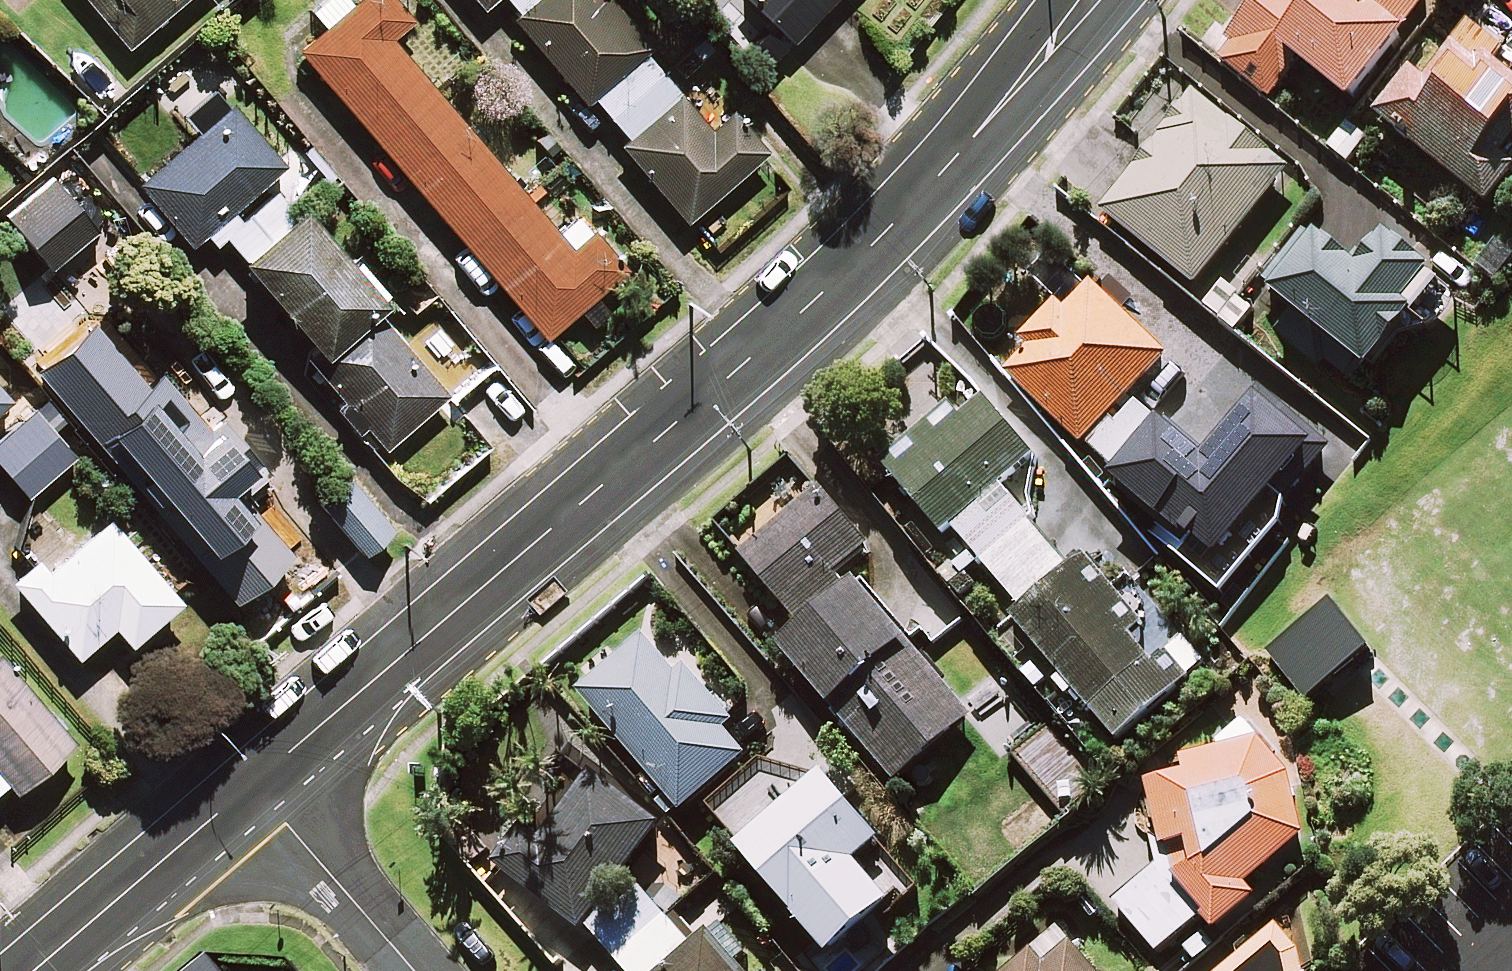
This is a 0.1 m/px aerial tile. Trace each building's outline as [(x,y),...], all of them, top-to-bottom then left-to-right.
[(126,48),(183,0),(86,0),(126,48)] [(392,0),(358,0),(298,51),(544,337),(623,269),(592,232),(570,251),(389,40),(411,21),(392,0)] [(582,104),(591,96),(626,138),(618,144),(684,222),(762,156),(727,115),(708,131),(643,53),(649,49),(608,0),(494,0),(582,104)] [(791,42),(831,0),(747,0),(791,42)] [(1217,59),(1273,100),(1289,79),(1268,63),(1279,48),(1353,103),(1429,0),(1260,0),(1217,59)] [(1476,23),(1435,74),(1410,77),(1378,118),(1487,204),(1511,173),(1511,167),(1504,161),(1511,151),(1511,51),(1476,23)] [(124,92),(96,60),(73,81),(101,113),(124,92)] [(1289,170),(1161,67),(1118,120),(1155,149),(1103,213),(1196,287),(1289,170)] [(238,90),(227,78),(173,124),(188,141),(137,184),(190,246),(212,228),(313,348),(304,356),(382,449),(450,391),(417,352),(412,356),(378,316),(388,308),(275,175),(284,167),(227,99),(238,90)] [(94,230),(50,179),(7,216),(50,267),(94,230)] [(1366,268),(1313,225),(1263,287),(1371,374),(1444,282),(1390,239),(1366,268)] [(1170,356),(1084,275),(998,366),(1084,446),(1170,356)] [(107,351),(65,389),(82,407),(69,419),(202,564),(236,602),(289,553),(232,489),(261,462),(224,421),(213,431),(147,358),(129,375),(107,351)] [(1166,423),(1118,482),(1165,520),(1151,537),(1224,596),(1293,511),(1286,504),(1334,445),(1264,389),(1209,458),(1166,423)] [(1036,458),(984,397),(892,474),(944,534),(953,527),(1023,609),(1011,619),(1115,742),(1203,667),(1135,587),(1121,599),(1086,558),(1071,571),(1001,488),(1036,458)] [(35,409),(0,439),(0,464),(27,496),(74,455),(35,409)] [(393,526),(352,481),(318,512),(359,556),(393,526)] [(877,541),(828,482),(741,555),(804,630),(782,648),(896,782),(973,718),(845,568),(877,541)] [(178,601),(107,519),(48,570),(38,558),(11,580),(75,655),(112,623),(129,643),(178,601)] [(1370,652),(1333,606),(1270,656),(1307,702),(1370,652)] [(678,673),(646,635),(579,692),(682,813),(748,757),(720,724),(729,717),(686,667),(678,673)] [(0,661),(0,801),(70,741),(0,661)] [(1310,832),(1266,736),(1181,755),(1185,772),(1123,786),(1130,826),(1147,825),(1154,862),(1109,902),(1161,958),(1204,919),(1221,938),(1264,898),(1252,886),(1310,832)] [(667,822),(594,766),(538,840),(524,829),(496,866),(583,933),(588,926),(626,970),(766,970),(723,919),(711,929),(702,918),(682,935),(629,872),(667,822)] [(881,845),(829,779),(742,848),(828,956),(894,903),(860,861),(881,845)] [(1282,919),(1221,970),(1298,970),(1282,919)] [(1072,946),(1047,967),(1033,951),(1010,970),(1093,970),(1072,946)]
